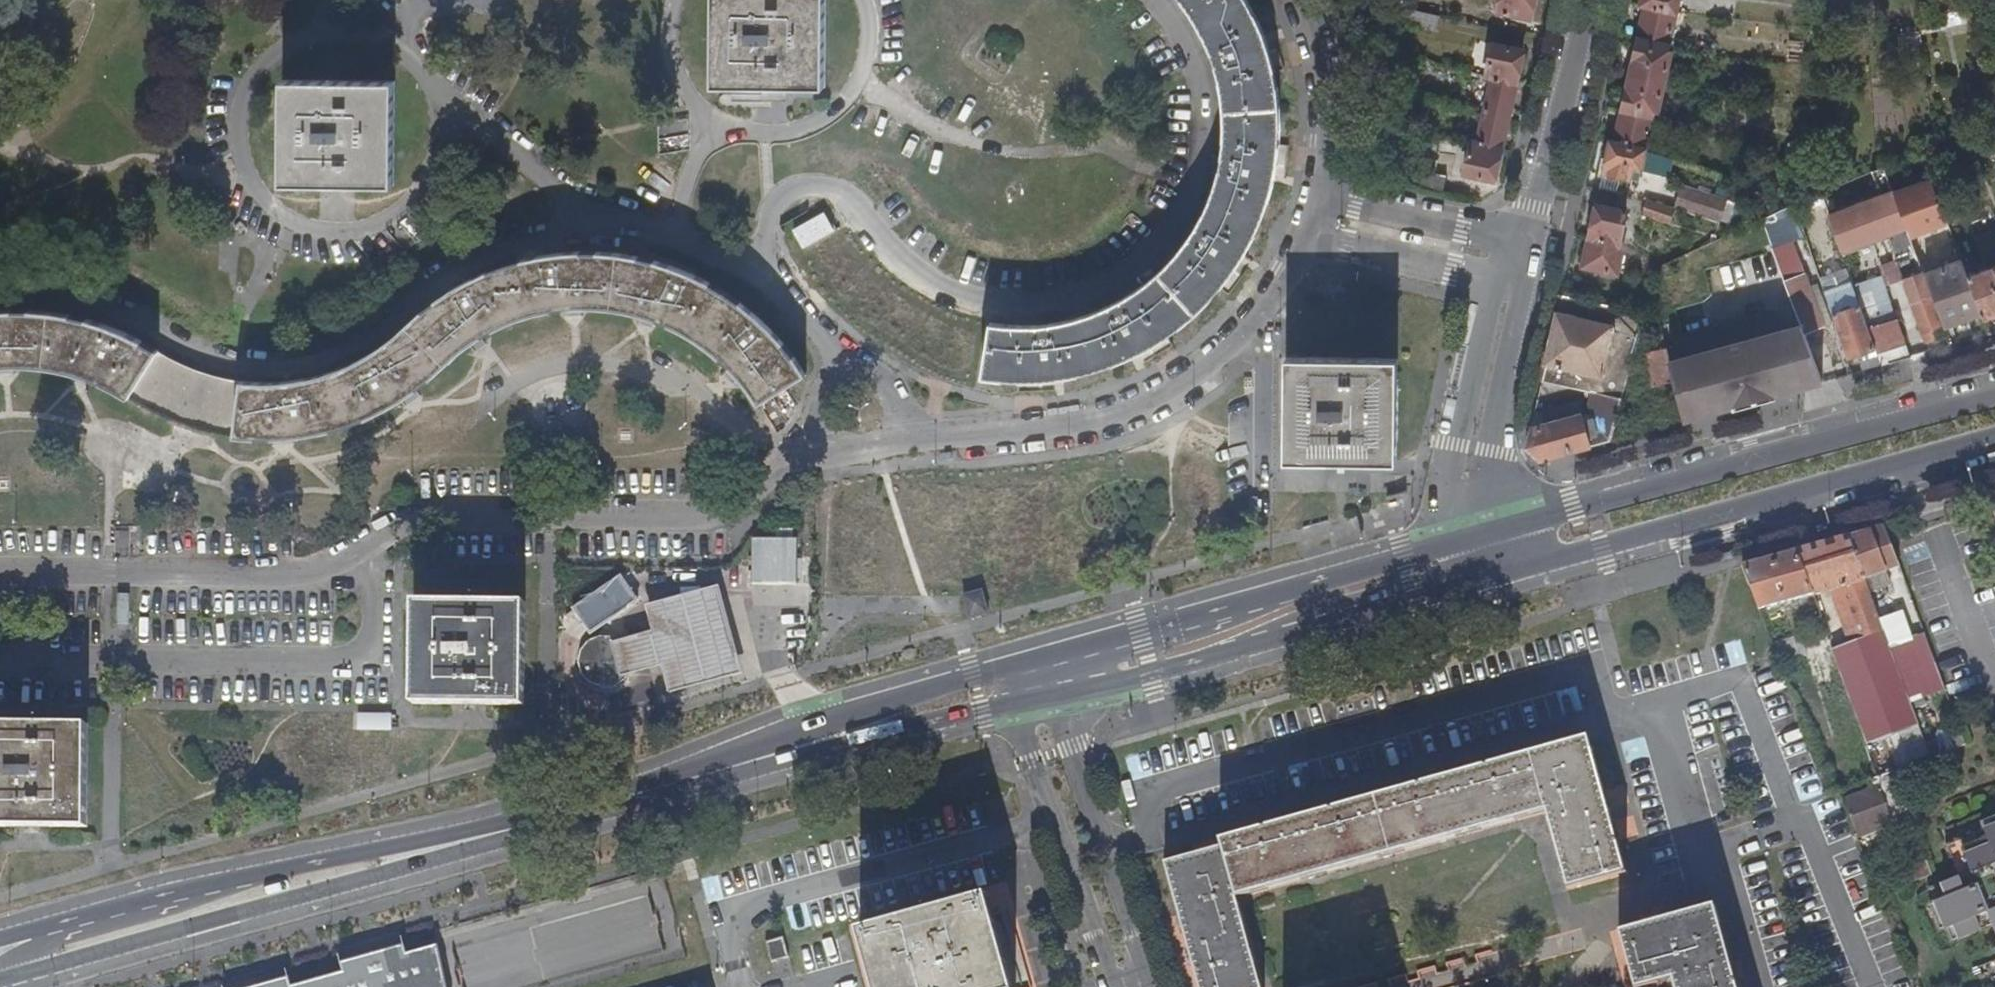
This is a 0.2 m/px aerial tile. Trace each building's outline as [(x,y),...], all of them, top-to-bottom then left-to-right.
[(826,0),(715,0),(715,82),(825,83),(826,0)] [(1040,379),(1067,375),(1087,372),(1113,363),(1141,351),(1161,339),(1189,319),(1217,291),(1232,272),(1243,255),(1259,224),(1266,206),(1271,191),(1276,171),(1278,153),(1278,147),(1280,127),(1277,93),(1275,75),(1269,51),(1259,23),(1248,0),(1182,0),(1185,4),(1196,21),(1208,42),(1216,64),(1220,82),(1224,108),(1225,128),(1223,146),(1220,165),(1216,182),(1209,201),(1200,220),(1187,240),(1174,256),(1159,272),(1144,284),(1127,296),(1108,305),(1089,313),(1065,320),(1045,324),(1026,325),(1002,324),(995,323),(990,376),(1014,379),(1040,379)] [(1531,19),(1535,0),(1499,0),(1497,12),(1531,19)] [(1643,148),(1652,108),(1656,109),(1669,51),(1666,49),(1676,0),(1641,0),(1640,4),(1644,5),(1614,141),(1643,148)] [(1436,32),(1440,15),(1406,8),(1403,25),(1436,32)] [(1471,135),(1464,173),(1496,180),(1523,50),(1492,44),(1484,81),(1489,82),(1478,136),(1471,135)] [(395,82),(285,81),(285,182),(395,183),(395,82)] [(1452,151),(1453,140),(1438,139),(1438,149),(1452,151)] [(1614,141),(1610,140),(1603,172),(1629,178),(1631,167),(1639,169),(1643,148),(1614,141)] [(1444,193),(1447,176),(1419,170),(1415,187),(1444,193)] [(1675,209),(1718,222),(1725,200),(1683,186),(1675,209)] [(1675,209),(1646,200),(1642,214),(1670,223),(1675,209)] [(1621,232),(1625,211),(1594,204),(1582,265),(1617,272),(1623,243),(1619,242),(1620,237),(1617,236),(1617,232),(1621,232)] [(794,228),(804,247),(833,230),(823,211),(794,228)] [(1980,252),(1985,259),(1994,255),(1994,233),(1976,240),(1980,252)] [(1958,247),(1962,259),(1980,252),(1976,240),(1958,247)] [(263,381),(247,379),(238,436),(257,438),(272,438),(292,436),(306,435),(334,429),(359,421),(378,413),(400,400),(416,388),(439,371),(466,346),(484,333),(505,322),(531,313),(552,308),(563,306),(584,305),(598,305),(620,307),(639,311),(658,317),(679,326),(698,338),(715,350),(730,363),(748,383),(760,401),(806,373),(780,338),(760,318),(737,300),(718,287),(692,274),(663,262),(625,254),(591,251),(561,253),(522,260),(493,270),(469,281),(443,297),(419,315),(396,335),(380,346),(358,359),(340,367),(322,374),(305,377),(281,380),(263,381)] [(1968,275),(1982,311),(1985,318),(1994,315),(1994,265),(1968,275)] [(1786,282),(1799,316),(1805,333),(1828,324),(1825,315),(1822,316),(1802,268),(1798,270),(1801,277),(1786,282)] [(1880,275),(1854,284),(1855,286),(1862,306),(1869,324),(1895,315),(1880,275)] [(1982,311),(1968,275),(1930,288),(1933,296),(1944,324),(1982,311)] [(1944,324),(1933,296),(1930,297),(1925,282),(1906,288),(1926,340),(1947,333),(1944,324)] [(1855,286),(1826,296),(1833,315),(1862,306),(1855,286)] [(1647,313),(1562,295),(1542,382),(1590,392),(1622,399),(1647,313)] [(1833,315),(1848,358),(1878,349),(1870,326),(1869,324),(1862,306),(1833,315)] [(179,359),(172,356),(148,341),(130,332),(106,322),(79,315),(56,311),(28,309),(0,309),(0,365),(17,364),(40,364),(58,366),(72,370),(89,375),(110,384),(124,391),(146,407),(153,410),(179,359)] [(1799,316),(1765,327),(1788,391),(1823,381),(1805,333),(1799,316)] [(1878,349),(1906,340),(1897,317),(1870,326),(1878,349)] [(1666,357),(1672,382),(1683,421),(1788,391),(1765,327),(1666,357)] [(1666,357),(1664,348),(1643,354),(1650,388),(1672,382),(1666,357)] [(1397,459),(1397,356),(1289,356),(1288,457),(1397,459)] [(1537,461),(1610,440),(1622,399),(1590,392),(1587,411),(1533,427),(1527,451),(1537,461)] [(1871,535),(1869,528),(1847,535),(1863,578),(1884,571),(1871,535)] [(1876,533),(1871,535),(1884,571),(1888,569),(1876,533)] [(799,578),(799,534),(757,536),(755,579),(799,578)] [(1863,578),(1847,535),(1794,550),(1811,595),(1846,583),(1849,591),(1843,594),(1846,602),(1857,639),(1881,630),(1877,619),(1863,578)] [(1811,595),(1794,550),(1741,564),(1759,614),(1811,595)] [(653,635),(619,644),(613,646),(622,680),(662,669),(670,698),(743,678),(719,590),(646,610),(653,635)] [(968,619),(989,614),(983,591),(963,596),(968,619)] [(525,704),(526,603),(417,601),(415,701),(525,704)] [(1848,635),(1857,639),(1846,602),(1838,605),(1848,635)] [(1881,630),(1857,639),(1830,648),(1864,746),(1920,727),(1911,703),(1943,692),(1923,634),(1909,639),(1899,611),(1877,619),(1881,630)] [(613,646),(619,644),(613,640),(602,639),(590,642),(579,650),(577,660),(579,673),(584,682),(593,688),(602,690),(612,689),(622,680),(613,646)] [(355,712),(354,728),(388,729),(388,713),(355,712)] [(90,722),(0,721),(0,823),(89,824),(90,722)] [(1944,753),(1964,743),(1955,725),(1935,734),(1944,753)] [(1172,889),(1592,750),(1587,733),(1220,836),(1222,844),(1164,861),(1172,889)] [(1548,817),(1605,798),(1592,750),(1172,889),(1187,939),(1244,920),(1237,894),(1545,807),(1548,817)] [(1906,814),(1889,771),(1880,775),(1897,818),(1906,814)] [(1897,818),(1880,775),(1875,776),(1866,780),(1869,789),(1843,799),(1856,834),(1897,818)] [(1626,869),(1605,798),(1548,817),(1568,885),(1626,869)] [(1994,935),(1994,826),(1944,846),(1957,877),(1928,889),(1949,943),(1992,927),(1994,935)] [(1924,859),(1915,863),(1920,877),(1930,874),(1924,859)] [(1920,877),(1915,863),(1897,870),(1903,884),(1920,877)] [(983,894),(857,930),(872,986),(1007,986),(983,894)] [(1715,903),(1620,929),(1636,986),(1673,976),(1676,986),(1737,986),(1715,903)] [(1244,920),(1187,939),(1201,986),(1262,986),(1244,920)] [(770,963),(787,959),(781,938),(765,942),(770,963)] [(431,946),(402,953),(400,946),(337,964),(338,971),(284,986),(282,979),(255,986),(442,986),(431,946)]
